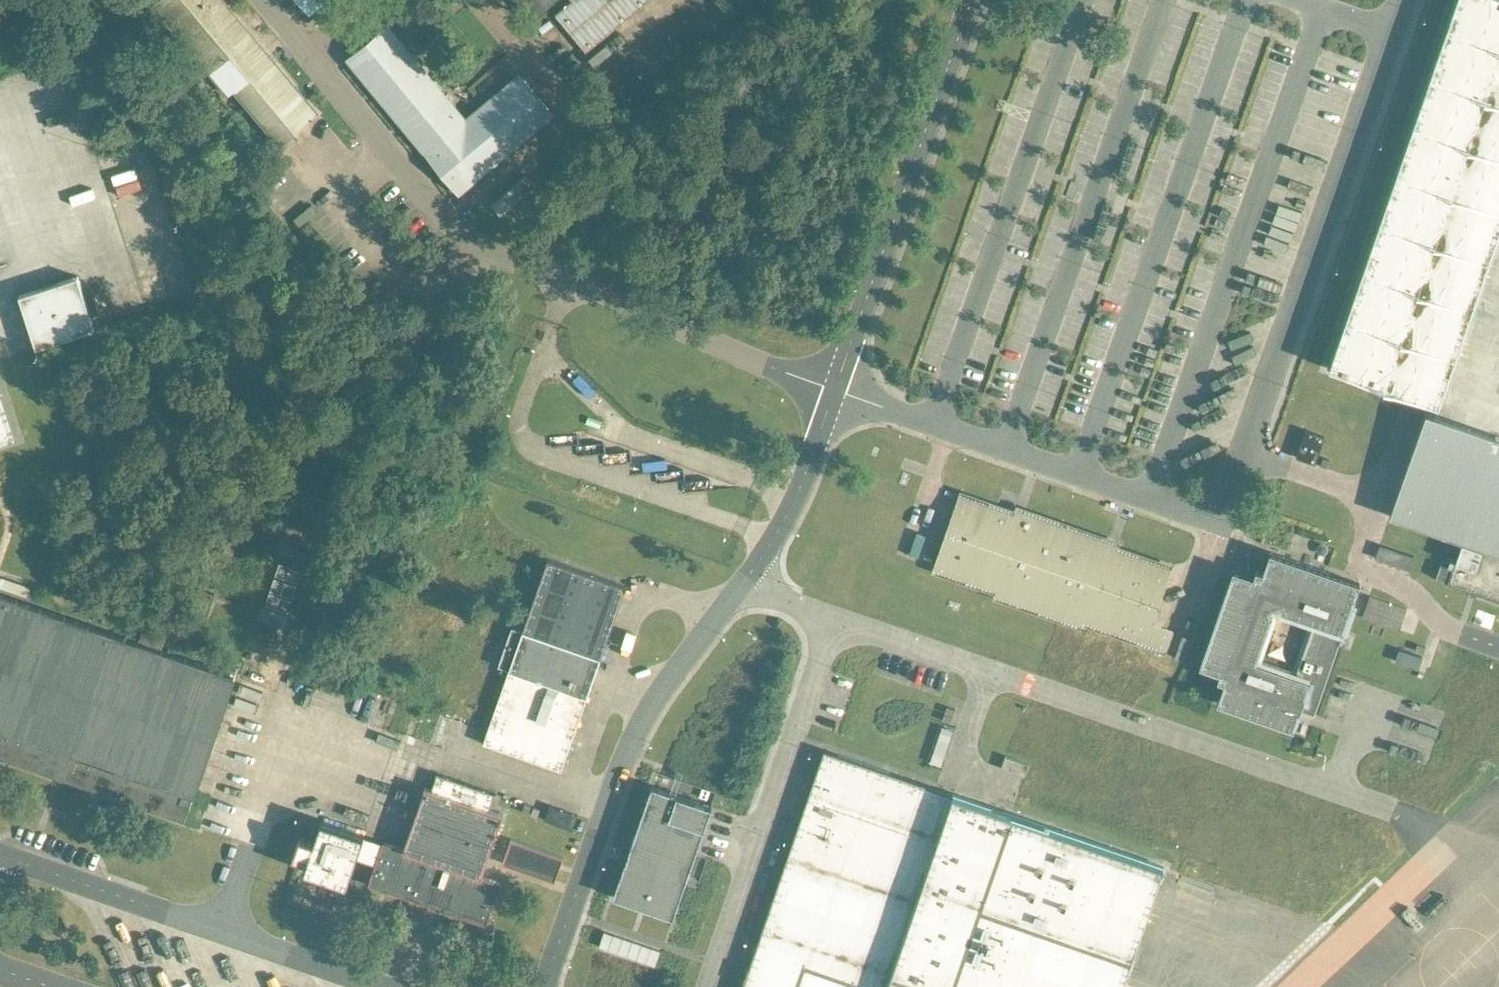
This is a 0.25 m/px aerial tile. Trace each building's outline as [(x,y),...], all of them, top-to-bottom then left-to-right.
[(223,0),(158,0),(153,4),(228,93),(234,88),(280,143),(317,112),(223,0)] [(310,12),(324,0),(300,0),(310,12)] [(532,18),(553,0),(517,0),(532,18)] [(573,1),(557,15),(587,52),(651,0),(572,0),(573,1)] [(1439,405),(1498,232),(1498,0),(1455,0),(1329,367),(1439,405)] [(348,58),(459,192),(553,113),(521,73),(466,119),(388,24),(348,58)] [(491,204),(501,215),(536,185),(527,175),(491,204)] [(133,254),(151,310),(194,296),(176,240),(133,254)] [(95,328),(78,275),(19,295),(37,347),(95,328)] [(15,436),(0,392),(0,441),(15,436)] [(1498,600),(1498,436),(1437,415),(1426,411),(1404,473),(1390,515),(1462,540),(1453,568),(1441,564),(1436,577),(1448,583),(1498,600)] [(1296,456),(1315,463),(1325,436),(1306,429),(1296,456)] [(1151,624),(1170,568),(1171,567),(1108,545),(1109,541),(1025,511),(1024,516),(960,494),(935,568),(998,590),(996,595),(1080,624),(1082,619),(1166,649),(1172,631),(1151,624)] [(230,598),(252,606),(275,541),(252,533),(241,565),(238,564),(237,567),(236,567),(234,572),(235,573),(234,575),(237,577),(230,598)] [(1414,556),(1380,544),(1375,557),(1409,569),(1414,556)] [(1263,572),(1256,569),(1253,576),(1233,569),(1199,665),(1220,672),(1217,679),(1224,682),(1217,702),(1294,729),(1301,708),(1314,713),(1360,583),(1270,551),(1263,572)] [(523,630),(512,626),(499,665),(509,669),(484,742),(562,770),(626,586),(548,558),(523,630)] [(276,575),(298,583),(303,570),(300,569),(280,562),(276,575)] [(270,590),(293,598),(298,585),(275,577),(270,590)] [(265,604),(288,612),(292,600),(270,592),(265,604)] [(186,820),(235,676),(201,663),(161,650),(164,639),(143,632),(139,642),(0,594),(0,755),(186,820)] [(281,625),(283,626),(287,615),(262,606),(258,618),(281,625)] [(1396,660),(1419,668),(1422,656),(1400,648),(1396,660)] [(1164,866),(824,749),(750,966),(749,966),(743,982),(744,983),(742,986),(1123,986),(1164,866)] [(369,884),(486,924),(501,882),(482,875),(504,813),(490,809),(496,793),(437,772),(431,788),(425,786),(404,848),(383,841),(380,852),(361,846),(365,835),(321,820),(314,841),(300,836),(293,858),(306,862),(304,870),(347,885),(357,856),(376,863),(369,884)] [(613,896),(674,917),(713,806),(652,785),(613,896)] [(544,819),(573,829),(578,814),(550,804),(544,819)] [(504,862),(555,880),(563,857),(512,839),(504,862)] [(599,946),(656,965),(661,950),(604,931),(599,946)]
